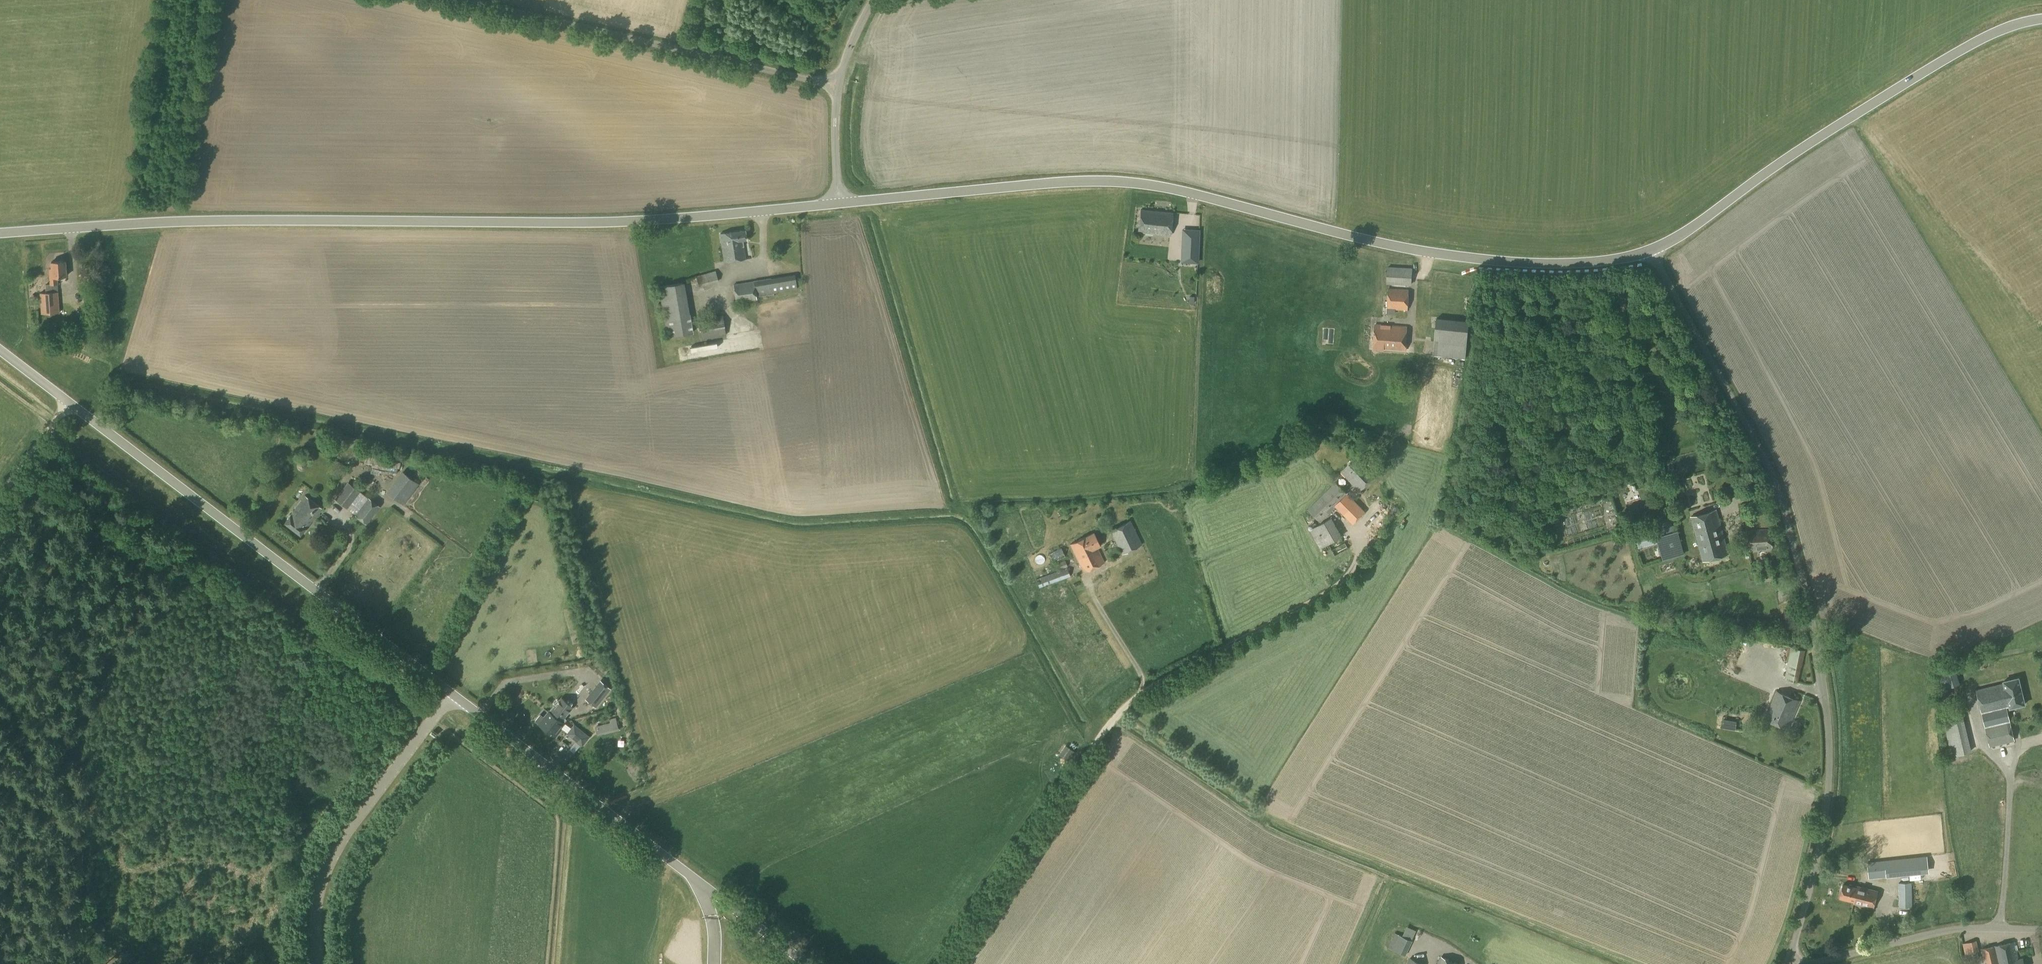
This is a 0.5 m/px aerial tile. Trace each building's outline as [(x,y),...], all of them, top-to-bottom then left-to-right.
[(1170,236),(1173,213),(1140,209),(1137,232),(1170,236)] [(723,263),(745,259),(742,241),(746,240),(744,230),(719,234),(723,263)] [(1181,241),(1181,253),(1199,254),(1199,242),(1181,241)] [(57,291),(57,284),(57,278),(66,277),(65,261),(50,262),(51,268),(48,268),(49,284),(45,284),(46,293),(40,293),(41,314),(59,312),(58,291),(57,291)] [(1411,284),(1411,268),(1387,267),(1387,283),(1411,284)] [(699,287),(718,282),(716,271),(696,276),(699,287)] [(736,303),(757,300),(757,297),(773,294),(773,293),(797,289),(794,275),(733,284),(736,303)] [(667,338),(693,333),(684,282),(658,287),(667,338)] [(83,303),(94,302),(93,289),(83,290),(83,303)] [(1408,290),(1388,289),(1387,313),(1395,313),(1395,309),(1407,310),(1408,290)] [(80,307),(75,313),(84,321),(89,315),(80,307)] [(701,340),(726,335),(723,316),(698,320),(701,340)] [(1465,359),(1469,322),(1436,318),(1432,355),(1465,359)] [(1405,350),(1407,327),(1375,325),(1374,349),(1383,350),(1384,348),(1405,350)] [(1359,491),(1374,476),(1364,466),(1366,464),(1358,455),(1341,471),(1359,491)] [(406,503),(423,484),(409,471),(392,490),(406,503)] [(347,509),(360,492),(348,482),(335,499),(347,509)] [(1364,512),(1335,483),(1308,509),(1320,522),(1336,507),(1352,523),(1364,512)] [(300,535),(321,508),(304,495),(284,523),(300,535)] [(366,524),(380,506),(369,497),(355,515),(366,524)] [(1703,560),(1728,554),(1716,510),(1691,517),(1703,560)] [(1336,547),(1332,541),(1342,536),(1332,518),(1310,530),(1320,548),(1329,543),(1335,555),(1348,548),(1345,542),(1336,547)] [(1122,554),(1142,544),(1130,521),(1110,530),(1122,554)] [(1658,547),(1662,561),(1679,556),(1670,523),(1634,533),(1637,546),(1658,541),(1660,547),(1658,547)] [(1748,550),(1773,548),(1772,529),(1747,531),(1748,550)] [(1100,546),(1093,533),(1070,544),(1084,572),(1104,562),(1096,548),(1100,546)] [(1053,562),(1066,557),(1062,548),(1049,554),(1053,562)] [(1039,588),(1071,577),(1067,568),(1036,579),(1039,588)] [(1762,581),(1775,580),(1774,568),(1761,569),(1762,581)] [(1801,667),(1805,650),(1791,648),(1785,680),(1797,682),(1800,667),(1801,667)] [(2010,708),(2025,704),(2018,678),(2003,681),(2004,684),(1976,691),(1990,746),(2014,740),(2006,707),(2009,706),(2010,708)] [(596,707),(611,689),(600,680),(585,699),(596,707)] [(1788,727),(1799,701),(1777,691),(1766,717),(1788,727)] [(1803,712),(1812,715),(1814,705),(1806,703),(1803,712)] [(1726,733),(1735,733),(1735,721),(1742,721),(1742,710),(1726,710),(1726,733)] [(544,717),(540,714),(535,721),(541,725),(540,725),(551,734),(555,737),(561,729),(560,727),(563,723),(560,720),(549,711),(544,717)] [(1964,714),(1948,717),(1954,750),(1970,747),(1964,714)] [(618,730),(616,721),(609,723),(611,732),(618,730)] [(580,732),(575,739),(582,745),(588,737),(581,731),(580,732)] [(1069,761),(1075,752),(1065,745),(1059,754),(1069,761)] [(1873,861),(1875,879),(1925,873),(1923,856),(1873,861)] [(1899,907),(1911,907),(1911,883),(1899,883),(1899,907)] [(1865,897),(1867,888),(1858,886),(1858,888),(1843,885),(1840,897),(1855,901),(1856,894),(1865,897)] [(1856,894),(1855,901),(1854,903),(1873,908),(1877,891),(1867,888),(1865,897),(1856,894)] [(1412,941),(1395,933),(1388,948),(1392,949),(1406,956),(1412,941)] [(1965,954),(1979,951),(1976,941),(1963,944),(1965,954)] [(1999,963),(2024,963),(2023,958),(2018,959),(2014,942),(1995,946),(1999,963)] [(1995,946),(1982,950),(1986,963),(1999,963),(1995,946)]
